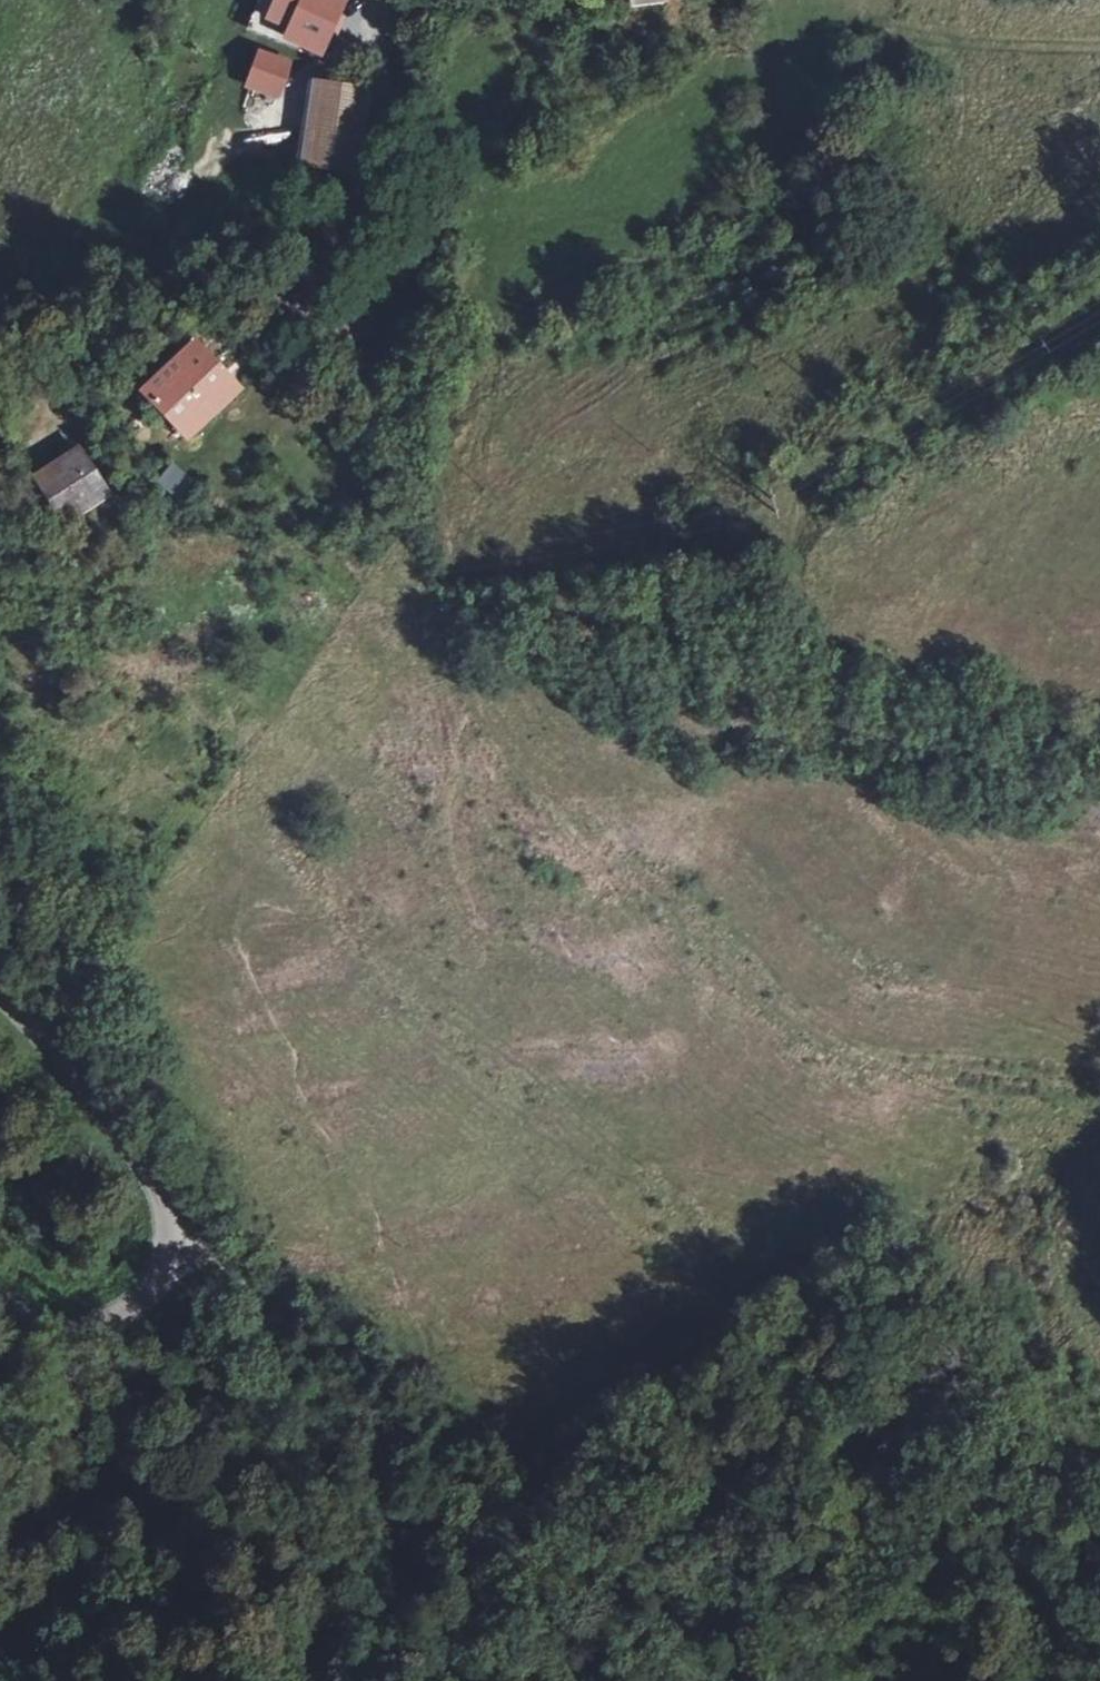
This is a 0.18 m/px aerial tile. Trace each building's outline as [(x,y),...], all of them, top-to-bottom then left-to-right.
[(289,7),(311,15),(306,27),(334,39),(352,0),(292,0),(289,7)] [(280,45),(268,74),(282,82),(289,87),(303,57),(280,45)] [(386,82),(334,75),(322,161),(320,180),(346,185),(361,188),(365,181),(365,180),(368,169),(384,96),(386,82)] [(169,386),(201,414),(248,360),(217,332),(169,386)] [(265,375),(248,360),(201,414),(216,428),(265,375)] [(116,448),(78,476),(77,476),(102,514),(104,512),(141,486),(116,448)]
